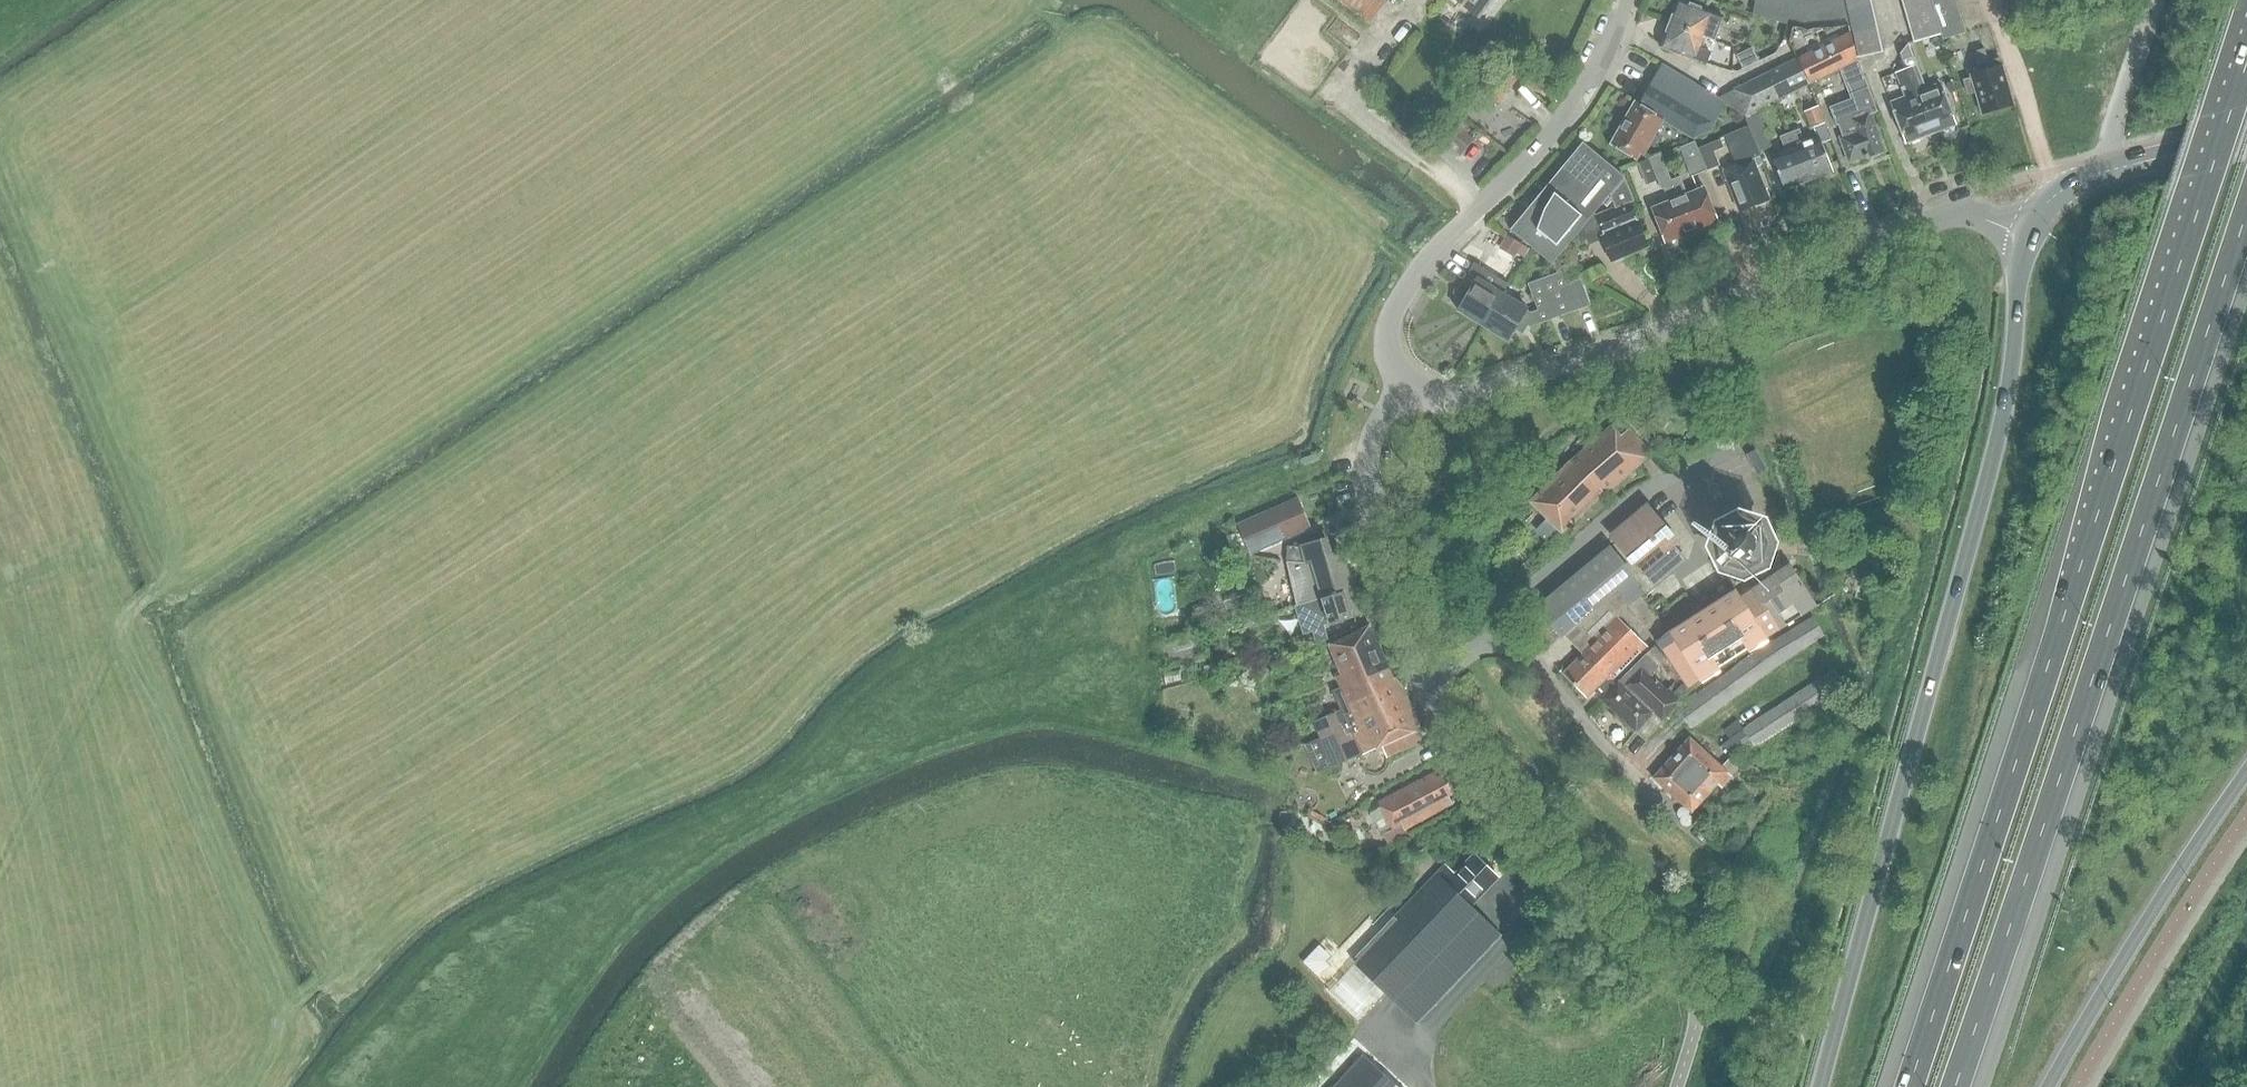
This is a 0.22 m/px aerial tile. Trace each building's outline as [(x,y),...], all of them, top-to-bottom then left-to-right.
[(1366,24),(1385,0),(1335,0),(1366,24)] [(1476,16),(1489,0),(1455,0),(1476,16)] [(1706,37),(1715,40),(1723,18),(1714,15),(1714,14),(1677,0),(1675,0),(1667,23),(1706,37)] [(1754,1),(1753,14),(1806,29),(1841,26),(1847,25),(1842,0),(1754,0),(1754,1)] [(1870,0),(1856,0),(1844,2),(1847,16),(1872,10),(1870,0)] [(1931,7),(1928,0),(1909,0),(1902,2),(1906,15),(1931,7)] [(1958,7),(1956,0),(1935,0),(1931,1),(1934,13),(1958,7)] [(1910,28),(1935,20),(1931,7),(1906,15),(1910,28)] [(1938,25),(1961,19),(1958,7),(1934,13),(1938,25)] [(1875,24),(1872,10),(1847,16),(1850,29),(1875,24)] [(1961,19),(1938,25),(1941,38),(1965,31),(1961,19)] [(1935,20),(1910,28),(1913,41),(1939,34),(1935,20)] [(1701,50),(1706,37),(1667,23),(1659,45),(1698,61),(1706,64),(1710,53),(1701,50)] [(1797,56),(1810,83),(1857,60),(1849,24),(1847,25),(1841,26),(1806,29),(1787,24),(1783,39),(1788,40),(1797,56)] [(1878,37),(1875,24),(1850,29),(1853,43),(1878,37)] [(1881,50),(1878,37),(1853,43),(1856,56),(1881,50)] [(1905,69),(1915,65),(1907,44),(1899,54),(1905,69)] [(1754,48),(1730,59),(1736,72),(1760,61),(1754,48)] [(1998,59),(1997,59),(1986,62),(1985,55),(1975,58),(1980,73),(1969,77),(1969,78),(1962,81),(1966,94),(1973,92),(1980,113),(1984,112),(1986,113),(1992,111),(1993,109),(2011,104),(2000,67),(1998,59)] [(1810,83),(1797,56),(1764,73),(1778,99),(1809,85),(1809,84),(1810,83)] [(1839,69),(1845,84),(1863,77),(1857,60),(1839,69)] [(1608,143),(1636,161),(1638,155),(1642,157),(1663,122),(1692,140),(1709,131),(1726,103),(1660,64),(1638,106),(1632,102),(1608,143)] [(1905,69),(1904,69),(1914,96),(1929,135),(1955,125),(1939,82),(1921,88),(1919,82),(1922,81),(1916,65),(1915,65),(1905,69)] [(1499,104),(1517,78),(1501,67),(1483,92),(1499,104)] [(1904,145),(1929,135),(1914,96),(1904,69),(1893,73),(1902,98),(1888,103),(1904,145)] [(1778,99),(1764,73),(1731,90),(1743,116),(1744,116),(1778,99)] [(1840,139),(1849,162),(1863,157),(1864,159),(1882,152),(1868,113),(1865,114),(1859,93),(1843,100),(1846,108),(1832,114),(1842,139),(1840,139)] [(1803,111),(1809,127),(1824,121),(1818,106),(1803,111)] [(1744,116),(1758,152),(1771,146),(1757,110),(1744,116)] [(1456,115),(1437,136),(1452,149),(1471,128),(1456,115)] [(1767,200),(1751,160),(1759,157),(1747,126),(1724,135),(1736,166),(1722,172),(1738,211),(1754,205),(1755,206),(1762,203),(1763,201),(1767,200)] [(1798,130),(1789,133),(1808,182),(1832,172),(1819,137),(1803,143),(1798,130)] [(1783,192),(1808,182),(1789,133),(1778,137),(1783,151),(1769,157),(1783,192)] [(1719,138),(1696,147),(1704,170),(1718,165),(1713,150),(1723,147),(1719,138)] [(1679,146),(1690,176),(1704,170),(1696,147),(1694,141),(1679,146)] [(1582,143),(1579,146),(1545,187),(1586,221),(1622,177),(1582,143)] [(1649,207),(1664,245),(1690,234),(1670,179),(1660,153),(1636,162),(1645,184),(1656,180),(1660,189),(1662,188),(1667,200),(1649,207)] [(1679,176),(1670,179),(1690,234),(1718,223),(1703,186),(1685,193),(1679,176)] [(1509,230),(1529,247),(1550,264),(1586,221),(1545,187),(1509,230)] [(1623,258),(1648,248),(1637,221),(1635,221),(1628,202),(1595,215),(1602,235),(1600,236),(1609,264),(1613,262),(1615,263),(1623,260),(1623,258)] [(1503,238),(1498,248),(1497,250),(1513,257),(1519,245),(1503,238)] [(1457,311),(1482,325),(1482,326),(1501,294),(1507,283),(1484,270),(1475,264),(1455,294),(1454,293),(1453,294),(1463,301),(1457,311)] [(1526,308),(1501,294),(1482,326),(1506,340),(1513,329),(1522,334),(1526,327),(1589,306),(1579,279),(1567,283),(1562,271),(1526,284),(1535,311),(1529,313),(1524,311),(1526,308)] [(1601,492),(1603,494),(1649,454),(1627,429),(1619,436),(1610,426),(1574,457),(1530,502),(1561,532),(1601,492)] [(1311,455),(1299,460),(1300,465),(1313,461),(1311,455)] [(1279,511),(1289,535),(1309,526),(1299,502),(1279,511)] [(1611,536),(1640,571),(1675,541),(1646,507),(1611,536)] [(1269,543),(1289,535),(1279,511),(1279,510),(1259,520),(1269,543)] [(1759,526),(1760,525),(1757,522),(1756,523),(1741,519),(1741,517),(1737,517),(1737,519),(1722,526),(1721,525),(1719,528),(1720,529),(1714,544),(1713,544),(1713,548),(1715,548),(1722,563),(1721,564),(1724,567),(1725,566),(1740,571),(1740,572),(1745,572),(1745,571),(1759,563),(1760,564),(1763,561),(1762,560),(1767,545),(1768,545),(1768,541),(1767,541),(1759,526)] [(1248,552),(1269,543),(1259,520),(1258,519),(1238,528),(1248,552)] [(1319,599),(1352,588),(1345,564),(1348,563),(1344,550),(1341,551),(1341,550),(1331,553),(1323,540),(1304,549),(1288,547),(1287,561),(1308,563),(1319,597),(1319,599)] [(1609,546),(1597,557),(1609,572),(1621,562),(1609,546)] [(1597,557),(1585,567),(1597,582),(1609,572),(1597,557)] [(1560,636),(1562,634),(1580,653),(1560,672),(1585,698),(1597,686),(1604,693),(1643,653),(1648,648),(1629,629),(1635,622),(1627,606),(1645,591),(1621,562),(1609,572),(1597,582),(1585,592),(1573,602),(1560,612),(1548,622),(1560,636)] [(1585,592),(1597,582),(1585,567),(1573,577),(1585,592)] [(1670,635),(1675,643),(1661,651),(1685,689),(1815,606),(1790,568),(1740,601),(1735,594),(1670,635)] [(1573,602),(1585,592),(1573,577),(1560,587),(1573,602)] [(1560,612),(1573,602),(1560,587),(1548,597),(1560,612)] [(1296,617),(1322,609),(1327,625),(1361,615),(1352,588),(1319,599),(1319,597),(1293,605),(1296,617)] [(1536,607),(1548,622),(1560,612),(1548,597),(1536,607)] [(1236,598),(1221,603),(1226,618),(1241,613),(1236,598)] [(1193,610),(1199,627),(1207,625),(1201,607),(1193,610)] [(1810,615),(1799,623),(1812,643),(1824,635),(1810,615)] [(1801,651),(1812,643),(1799,623),(1788,631),(1801,651)] [(1354,673),(1384,660),(1371,633),(1369,626),(1327,645),(1338,674),(1333,676),(1338,689),(1331,691),(1339,711),(1326,717),(1317,697),(1302,702),(1312,723),(1318,738),(1346,726),(1344,722),(1370,711),(1354,673)] [(1801,651),(1788,631),(1776,639),(1790,658),(1801,651)] [(1778,666),(1790,658),(1776,639),(1765,647),(1778,666)] [(1778,666),(1765,647),(1754,655),(1767,674),(1778,666)] [(1653,714),(1661,721),(1661,722),(1677,702),(1650,676),(1658,667),(1643,653),(1604,693),(1605,693),(1598,700),(1635,734),(1653,714)] [(1756,682),(1767,674),(1754,655),(1742,662),(1756,682)] [(1393,679),(1384,660),(1354,673),(1370,711),(1344,722),(1346,726),(1318,738),(1331,768),(1361,756),(1380,747),(1384,756),(1420,740),(1416,730),(1418,729),(1400,689),(1393,679)] [(1756,682),(1742,662),(1731,670),(1744,690),(1756,682)] [(1832,669),(1823,675),(1835,693),(1844,687),(1832,669)] [(1179,670),(1163,673),(1164,683),(1181,680),(1179,670)] [(1733,697),(1744,690),(1731,670),(1720,678),(1733,697)] [(1823,675),(1813,681),(1826,699),(1835,693),(1823,675)] [(1733,697),(1720,678),(1708,686),(1722,705),(1733,697)] [(1813,681),(1804,687),(1817,705),(1826,699),(1813,681)] [(1672,694),(1679,702),(1689,693),(1681,685),(1672,694)] [(1710,713),(1722,705),(1708,686),(1697,694),(1710,713)] [(1804,687),(1795,693),(1808,711),(1817,705),(1804,687)] [(1795,693),(1786,699),(1799,717),(1808,711),(1795,693)] [(1710,713),(1697,694),(1686,701),(1699,721),(1710,713)] [(1786,699),(1777,705),(1790,723),(1799,717),(1786,699)] [(1688,729),(1699,721),(1686,701),(1674,709),(1688,729)] [(1777,705),(1768,711),(1781,729),(1790,723),(1777,705)] [(1768,711),(1759,717),(1771,735),(1781,729),(1768,711)] [(1759,717),(1750,723),(1762,741),(1771,735),(1759,717)] [(1762,741),(1750,723),(1741,729),(1753,748),(1762,741)] [(1671,795),(1676,799),(1690,812),(1715,783),(1720,788),(1729,777),(1740,765),(1743,768),(1757,753),(1740,730),(1720,744),(1729,757),(1719,767),(1706,756),(1671,795)] [(1652,779),(1671,795),(1706,756),(1687,739),(1652,779)] [(1446,797),(1454,793),(1442,774),(1435,777),(1433,773),(1377,799),(1392,830),(1402,824),(1405,829),(1451,805),(1446,797)] [(1392,830),(1382,835),(1388,844),(1407,834),(1405,829),(1402,824),(1392,830)] [(1444,864),(1352,961),(1354,963),(1327,990),(1357,1018),(1383,991),(1415,1022),(1500,935),(1470,906),(1497,877),(1473,854),(1454,874),(1444,864)] [(1303,960),(1316,972),(1331,955),(1318,943),(1303,960)] [(1331,1086),(1397,1086),(1361,1054),(1331,1086)]
